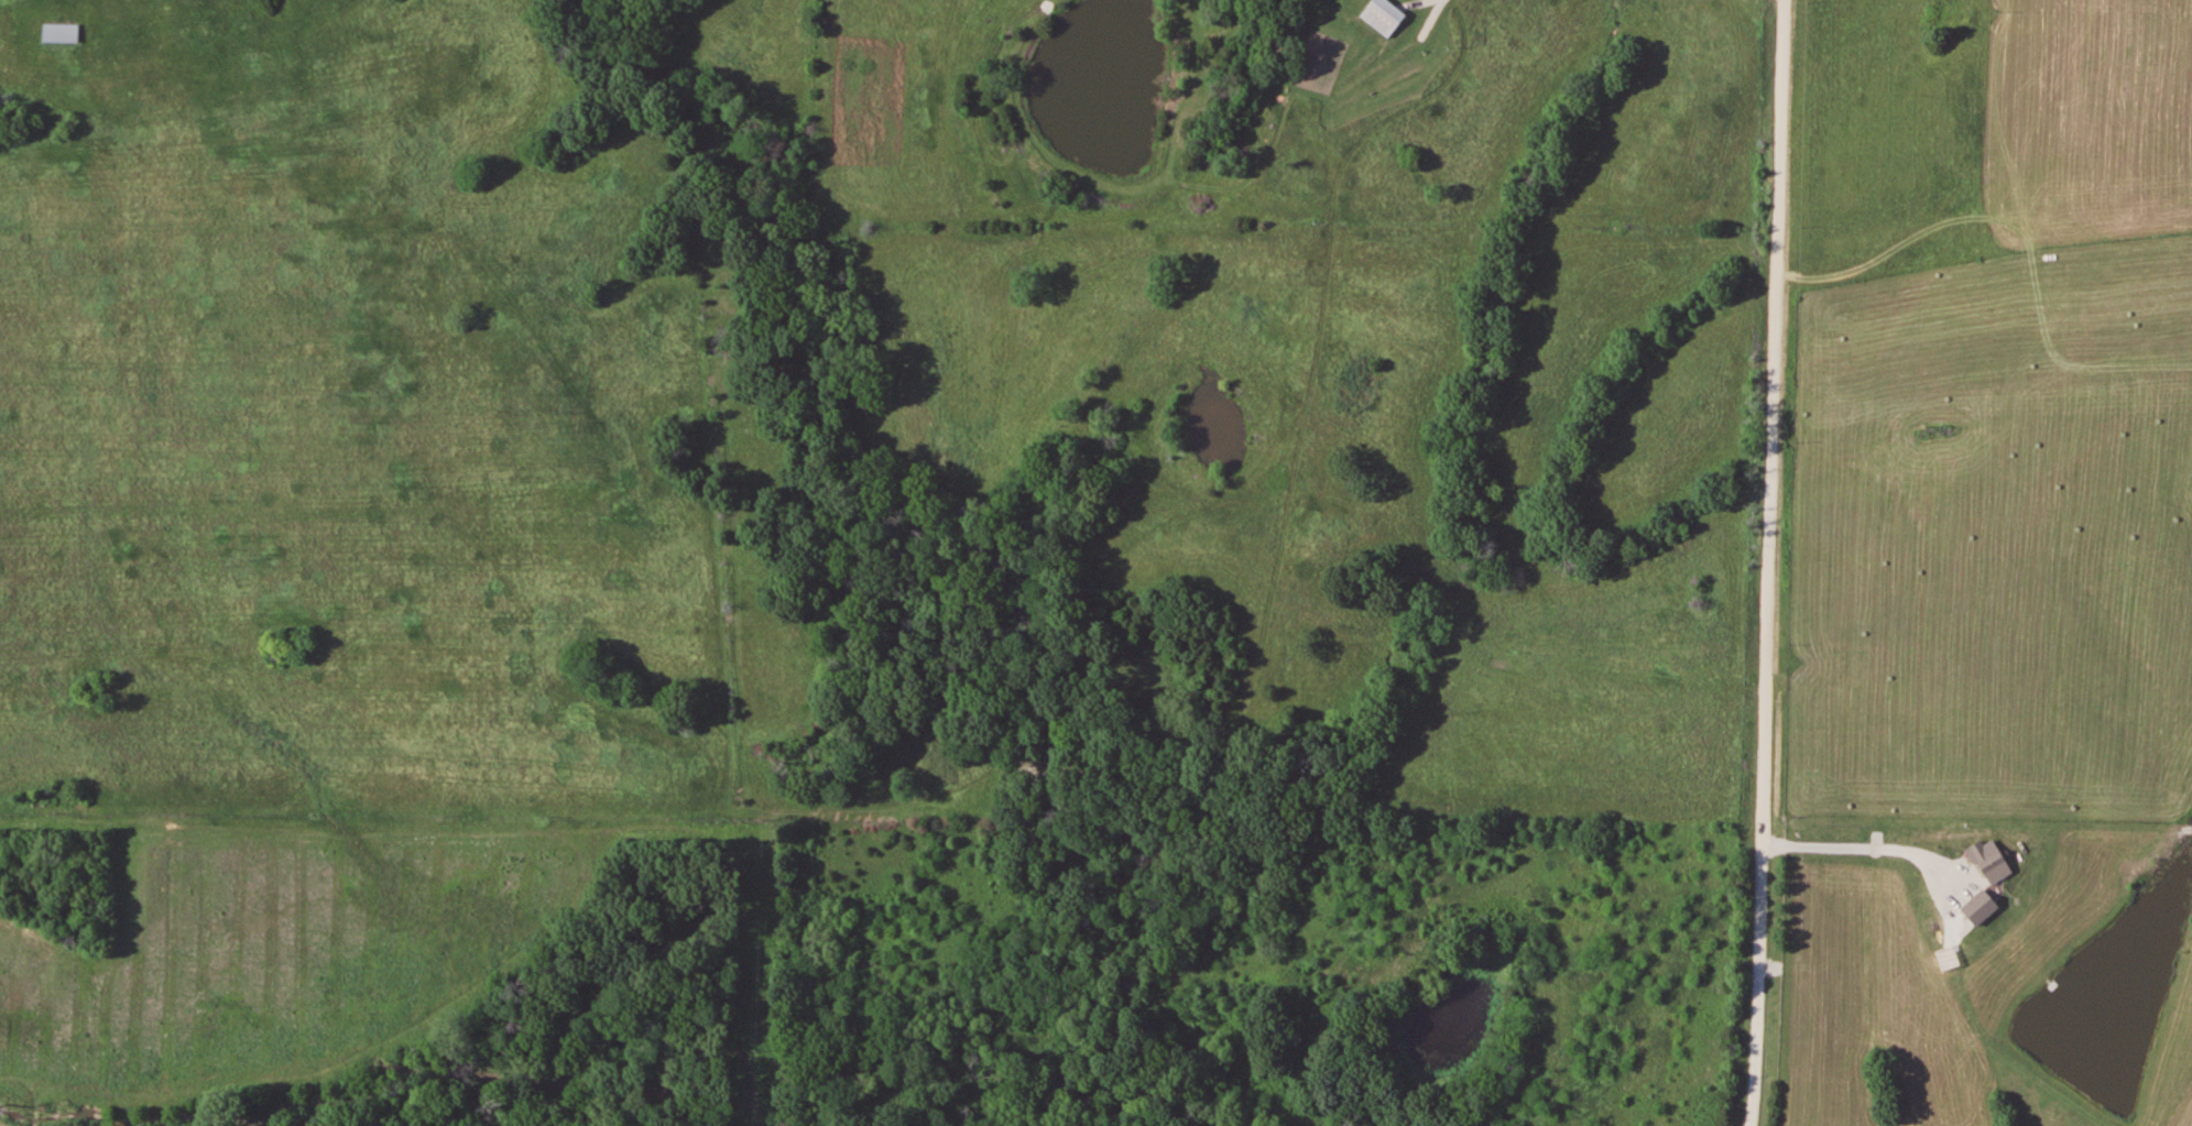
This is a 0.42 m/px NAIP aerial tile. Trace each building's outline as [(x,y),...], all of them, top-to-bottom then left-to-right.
[(1408,15),(1388,0),(1375,0),(1361,18),(1390,39),(1408,15)] [(79,43),(79,24),(43,24),(43,43),(79,43)]
